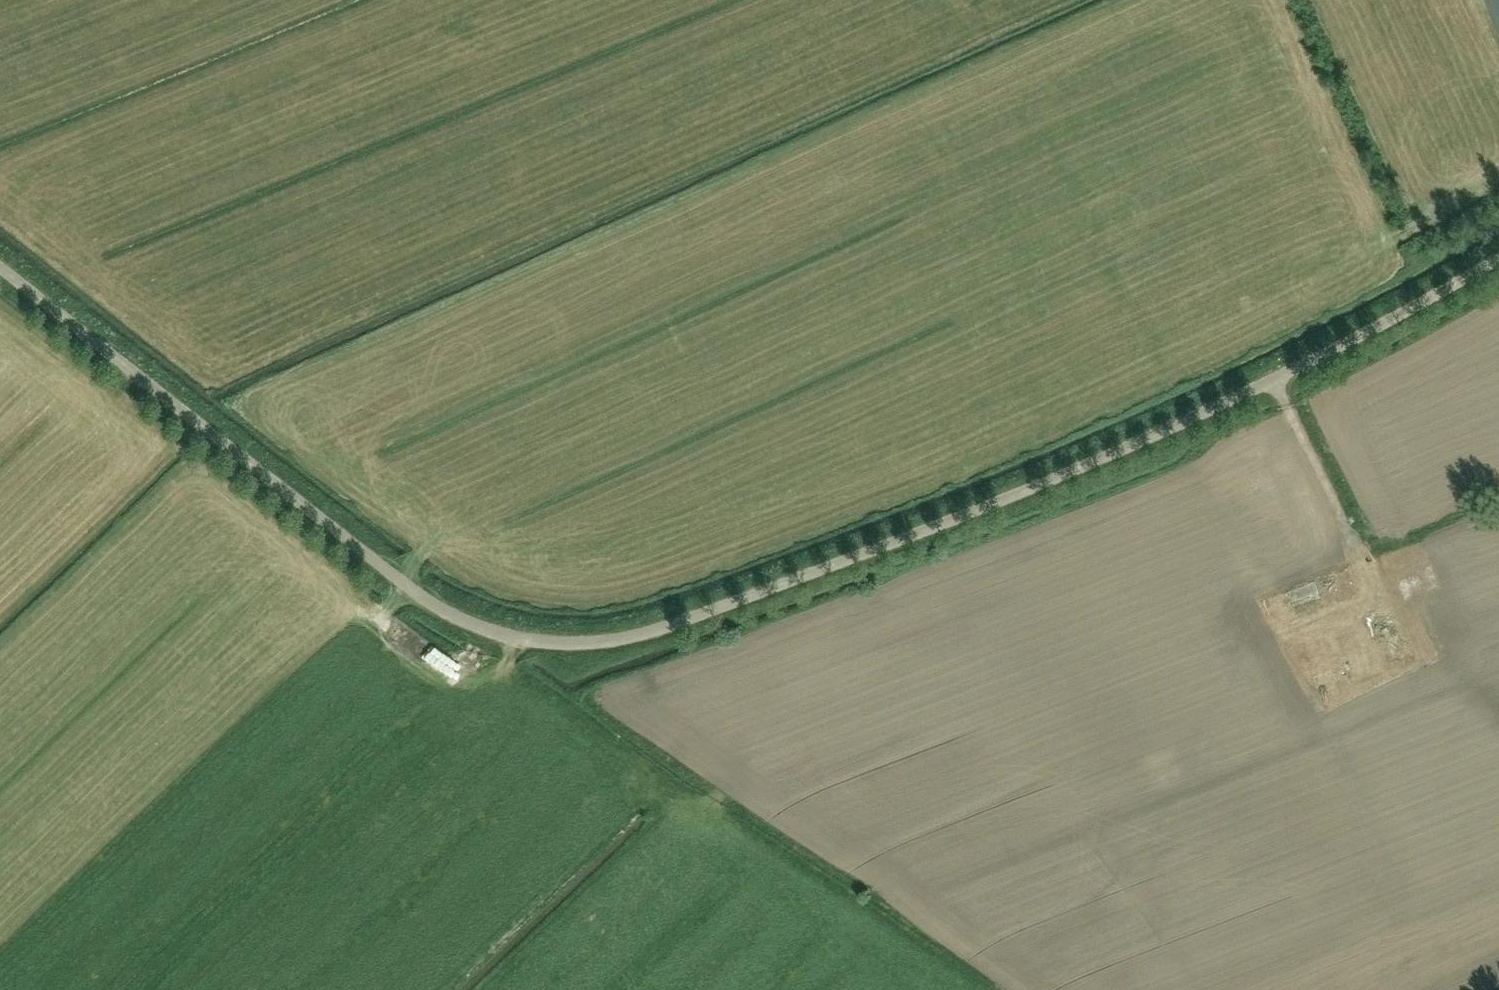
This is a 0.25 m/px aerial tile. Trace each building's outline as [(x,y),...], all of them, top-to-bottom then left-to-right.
[(1270,616),(1320,600),(1309,567),(1260,584),(1270,616)]
